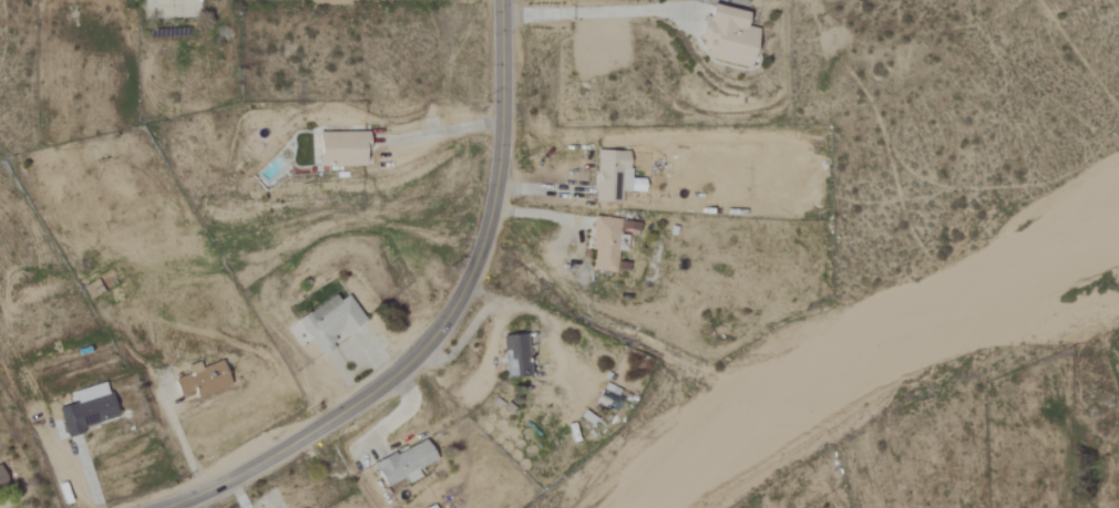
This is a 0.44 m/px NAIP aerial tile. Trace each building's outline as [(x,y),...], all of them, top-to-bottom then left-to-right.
[(748,68),(756,29),(744,26),(747,13),(708,4),(700,40),(706,41),(703,58),(748,68)] [(318,133),(318,166),(365,165),(365,132),(318,133)] [(595,203),(620,203),(620,191),(628,192),(629,151),(597,150),(595,203)] [(614,273),(617,252),(624,253),(626,235),(636,236),(637,223),(595,218),(588,270),(614,273)] [(363,320),(346,295),(337,301),(334,295),(296,319),(321,356),(335,346),(332,341),(363,320)] [(502,337),(504,377),(527,376),(525,336),(502,337)] [(228,386),(219,362),(199,369),(197,362),(184,367),(187,375),(172,380),(178,396),(192,391),(195,398),(228,386)] [(71,391),(75,404),(57,408),(64,434),(115,421),(105,383),(71,391)] [(407,483),(419,478),(415,469),(434,461),(424,440),(373,464),(384,488),(404,478),(407,483)]
